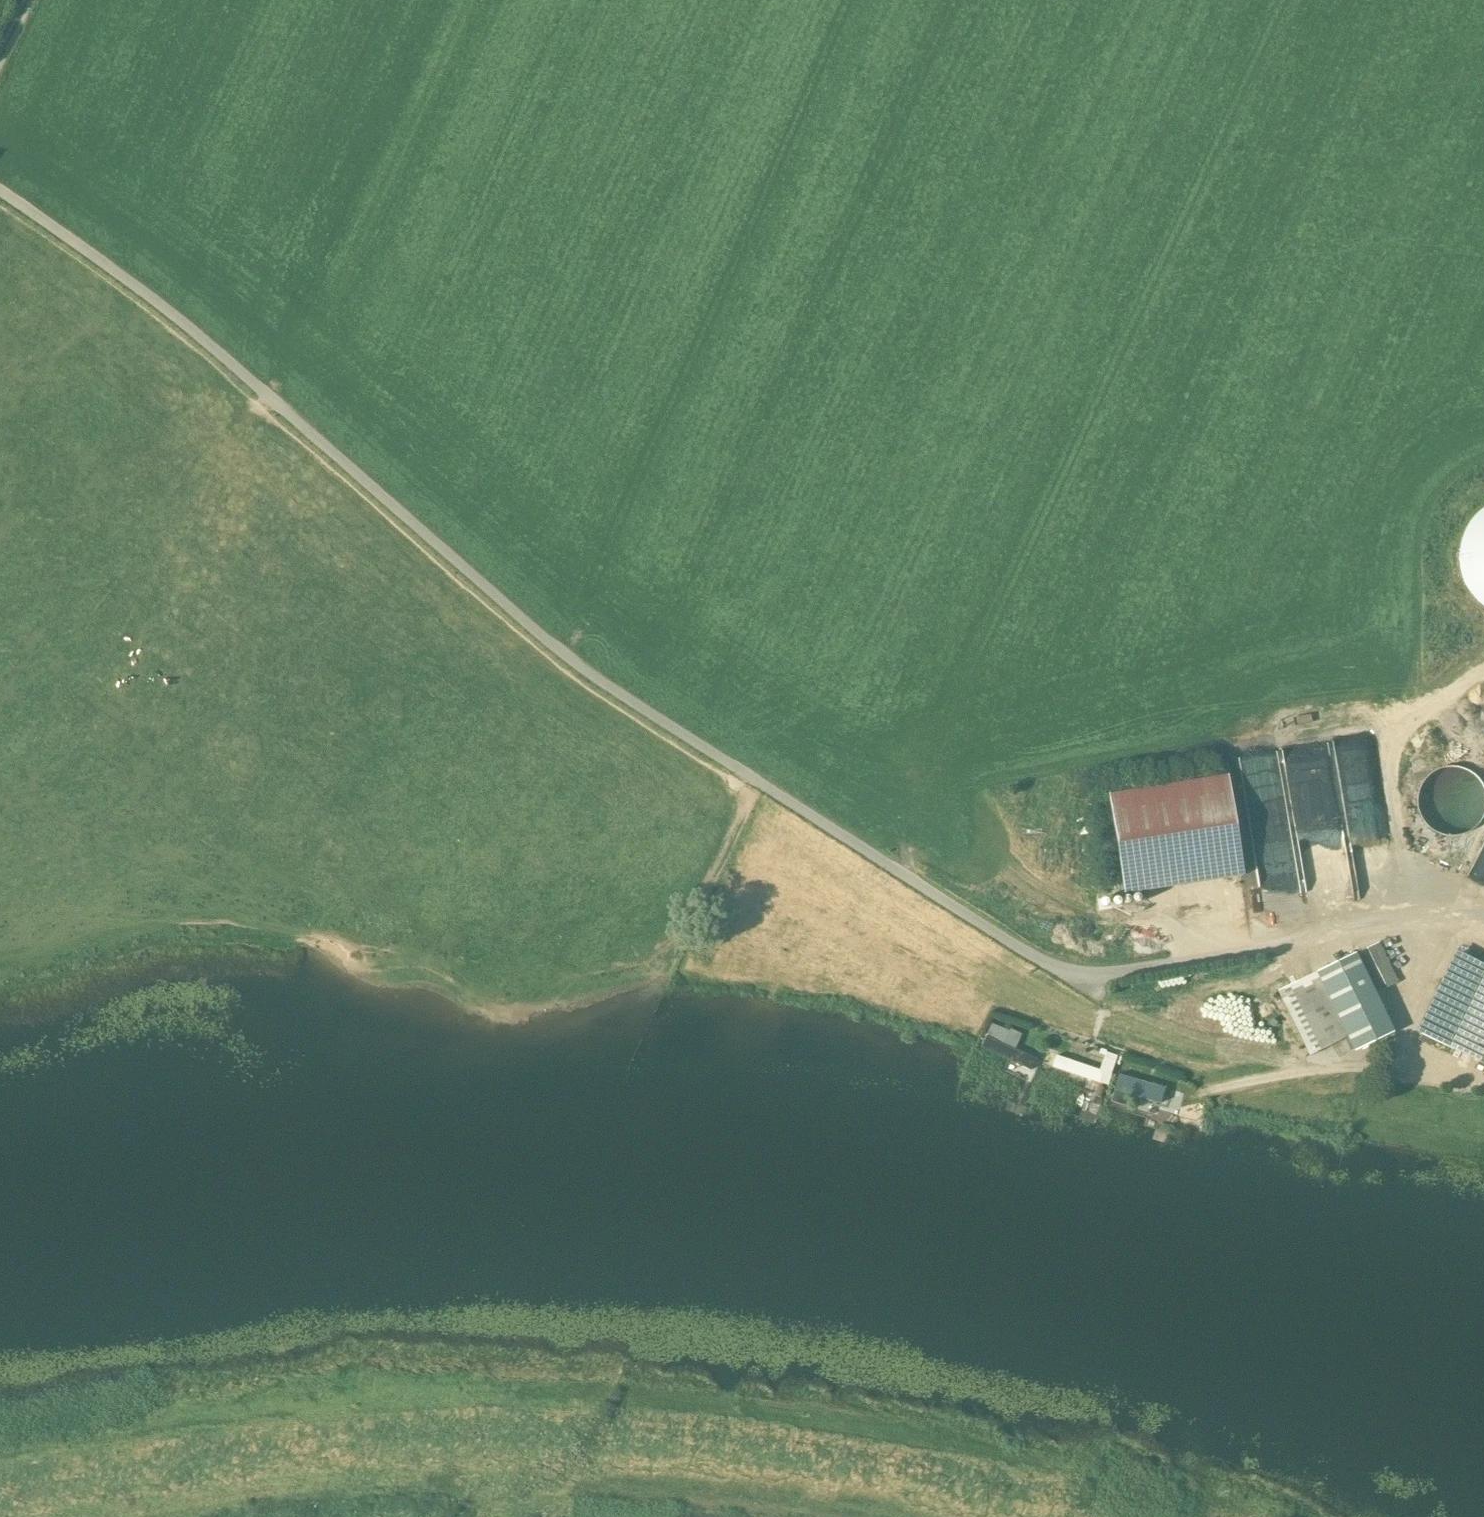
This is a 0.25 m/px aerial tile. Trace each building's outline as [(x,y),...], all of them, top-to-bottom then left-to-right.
[(1452,555),(1483,583),(1483,519),(1452,555)] [(1477,776),(1465,769),(1452,766),(1438,769),(1427,777),(1419,788),(1417,802),(1419,815),(1427,827),(1439,834),(1452,837),(1466,834),(1477,826),(1483,816),(1483,787),(1477,776)] [(1228,776),(1109,795),(1125,894),(1244,875),(1228,776)] [(1321,827),(1320,816),(1293,819),(1294,830),(1321,827)] [(1387,991),(1367,951),(1356,957),(1375,994),(1376,997),(1387,991)] [(1354,953),(1318,971),(1319,973),(1339,1012),(1375,994),(1356,957),(1354,953)] [(1421,1035),(1452,1050),(1452,1048),(1455,1049),(1456,1048),(1453,1046),(1483,984),(1483,965),(1461,953),(1421,1035)] [(1319,973),(1278,993),(1311,1058),(1351,1038),(1339,1012),(1319,973)] [(1453,1046),(1456,1048),(1455,1049),(1481,1062),(1483,1056),(1483,984),(1453,1046)] [(1375,994),(1339,1012),(1351,1038),(1358,1051),(1394,1033),(1376,997),(1375,994)] [(1018,1049),(1024,1034),(994,1022),(984,1046),(1036,1067),(1040,1057),(1018,1049)] [(1058,1053),(1054,1066),(1108,1085),(1119,1055),(1107,1050),(1101,1068),(1058,1053)] [(1114,1088),(1162,1102),(1167,1086),(1119,1072),(1114,1088)]
